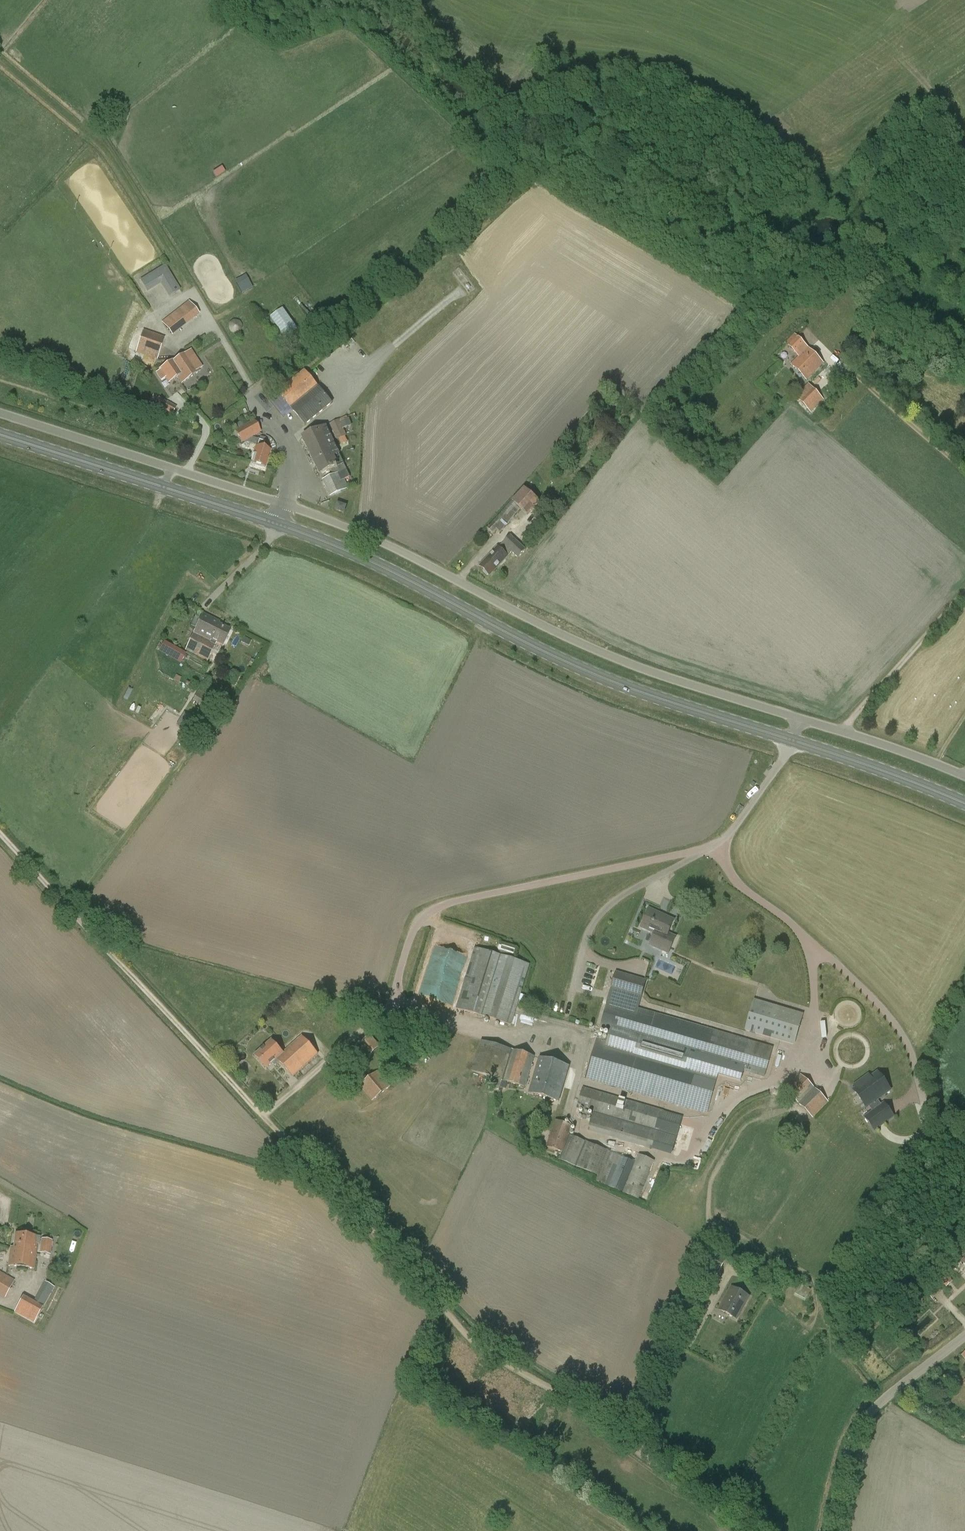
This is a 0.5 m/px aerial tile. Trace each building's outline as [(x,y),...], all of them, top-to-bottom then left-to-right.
[(232,158),(223,164),(227,170),(236,164),(232,158)] [(160,284),(168,297),(181,290),(165,265),(140,280),(148,292),(160,284)] [(246,279),(238,283),(243,292),(251,287),(246,279)] [(189,300),(162,322),(172,336),(200,314),(189,300)] [(283,307),(270,316),(285,337),(298,328),(283,307)] [(143,330),(135,352),(157,360),(165,338),(143,330)] [(799,358),(791,366),(806,381),(823,364),(794,335),(785,344),(799,358)] [(176,377),(177,378),(181,384),(198,373),(186,353),(176,359),(184,371),(180,373),(181,374),(176,377)] [(161,381),(166,378),(169,383),(177,378),(176,377),(181,374),(180,373),(184,371),(176,359),(172,362),(171,362),(160,369),(160,370),(156,373),(161,381)] [(304,371),(278,393),(295,413),(306,426),(332,404),(317,387),(304,371)] [(346,375),(330,383),(333,388),(349,381),(346,375)] [(823,400),(817,393),(809,385),(795,398),(811,413),(823,400)] [(278,393),(267,401),(283,423),(295,413),(278,393)] [(159,397),(154,405),(172,415),(177,407),(159,397)] [(331,428),(335,437),(337,441),(347,436),(344,429),(351,426),(348,419),(341,422),(340,420),(339,420),(329,424),(330,426),(331,428)] [(234,432),(241,444),(245,442),(257,445),(251,464),(264,467),(269,451),(263,449),(266,438),(260,437),(259,439),(257,439),(252,438),(260,433),(253,421),(234,432)] [(323,481),(330,497),(349,489),(344,480),(350,477),(326,428),(303,439),(320,475),(331,470),(334,476),(323,481)] [(577,467),(571,475),(576,479),(582,471),(577,467)] [(529,483),(538,490),(546,482),(537,474),(529,483)] [(488,531),(493,535),(497,531),(500,534),(521,510),(527,515),(539,502),(525,490),(488,531)] [(335,510),(343,513),(345,507),(337,504),(335,510)] [(492,553),(479,567),(489,576),(507,557),(511,553),(518,559),(526,551),(510,536),(498,548),(497,547),(491,553),(492,553)] [(219,622),(203,614),(193,634),(185,650),(207,661),(215,644),(210,641),(211,640),(222,646),(230,630),(218,625),(219,622)] [(163,641),(158,651),(181,662),(186,652),(163,641)] [(193,701),(214,712),(220,701),(199,690),(193,701)] [(658,917),(659,914),(649,910),(642,928),(655,933),(649,946),(669,955),(677,937),(668,933),(673,922),(665,919),(664,920),(658,917)] [(500,945),(498,949),(513,954),(514,951),(500,945)] [(456,1008),(511,1026),(530,965),(474,948),(456,1008)] [(616,972),(611,990),(640,998),(645,980),(616,972)] [(802,1013),(755,1000),(746,1030),(793,1044),(802,1013)] [(609,1033),(607,1042),(597,1039),(585,1079),(670,1103),(707,1114),(718,1075),(741,1082),(744,1071),(764,1076),(772,1047),(608,1001),(600,1030),(609,1033)] [(361,1043),(371,1054),(380,1046),(370,1035),(361,1043)] [(283,1054),(276,1059),(293,1077),(318,1055),(302,1036),(283,1053),(283,1054)] [(266,1069),(276,1059),(283,1054),(283,1053),(272,1041),(255,1056),(266,1069)] [(491,1077),(495,1089),(500,1090),(502,1081),(503,1081),(512,1050),(481,1041),(472,1071),(491,1077)] [(513,1050),(504,1081),(525,1088),(535,1057),(513,1050)] [(540,1059),(530,1094),(558,1102),(568,1067),(540,1059)] [(348,1073),(372,1101),(390,1087),(378,1071),(368,1079),(357,1065),(348,1073)] [(886,1085),(877,1073),(871,1077),(869,1075),(862,1081),(863,1083),(861,1085),(854,1090),(867,1108),(869,1106),(873,1111),(872,1112),(872,1113),(874,1112),(875,1114),(868,1120),(866,1117),(867,1116),(865,1117),(875,1130),(893,1117),(884,1104),(881,1106),(877,1100),(890,1090),(886,1085)] [(828,1102),(813,1087),(812,1086),(801,1075),(785,1090),(797,1102),(813,1118),(828,1102)] [(583,1088),(577,1108),(593,1113),(588,1132),(653,1151),(663,1111),(583,1088)] [(546,1147),(563,1152),(572,1126),(555,1120),(546,1147)] [(560,1161),(597,1176),(608,1151),(571,1136),(560,1161)] [(597,1182),(606,1186),(619,1155),(610,1152),(597,1182)] [(610,1187),(639,1200),(655,1161),(639,1154),(635,1162),(622,1157),(610,1187)] [(15,1234),(14,1248),(13,1251),(28,1252),(27,1254),(36,1255),(37,1244),(39,1244),(40,1237),(15,1234)] [(39,1253),(51,1255),(53,1241),(42,1239),(39,1253)] [(14,1248),(11,1248),(9,1265),(34,1269),(36,1255),(27,1254),(28,1252),(13,1251),(14,1248)] [(697,1276),(713,1284),(727,1257),(712,1248),(697,1276)] [(952,1265),(936,1280),(940,1286),(943,1283),(946,1287),(953,1281),(949,1277),(956,1271),(952,1265)] [(5,1298),(15,1281),(0,1273),(0,1295),(5,1298)] [(930,1287),(936,1295),(942,1291),(936,1283),(930,1287)] [(23,1296),(14,1312),(34,1323),(52,1291),(44,1286),(35,1302),(23,1296)] [(800,1286),(795,1296),(805,1302),(810,1291),(800,1286)] [(731,1287),(720,1309),(737,1319),(749,1297),(731,1287)]
